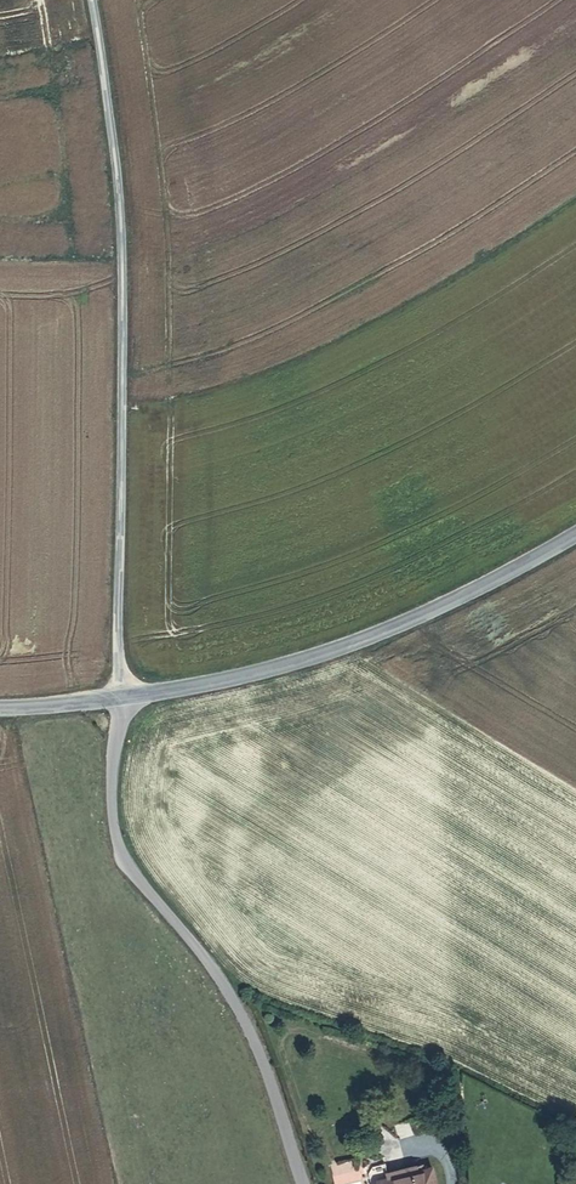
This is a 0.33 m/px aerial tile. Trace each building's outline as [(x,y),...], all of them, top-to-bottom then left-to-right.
[(331,1162),(336,1183),(366,1183),(362,1166),(354,1167),(352,1158),(331,1162)] [(399,1181),(398,1175),(410,1173),(411,1178),(428,1174),(431,1173),(429,1164),(385,1174),(383,1165),(371,1167),(368,1173),(382,1170),(385,1183),(399,1181)] [(428,1174),(411,1178),(399,1181),(385,1183),(382,1170),(368,1173),(366,1174),(368,1183),(374,1182),(375,1183),(431,1183),(428,1174)]
